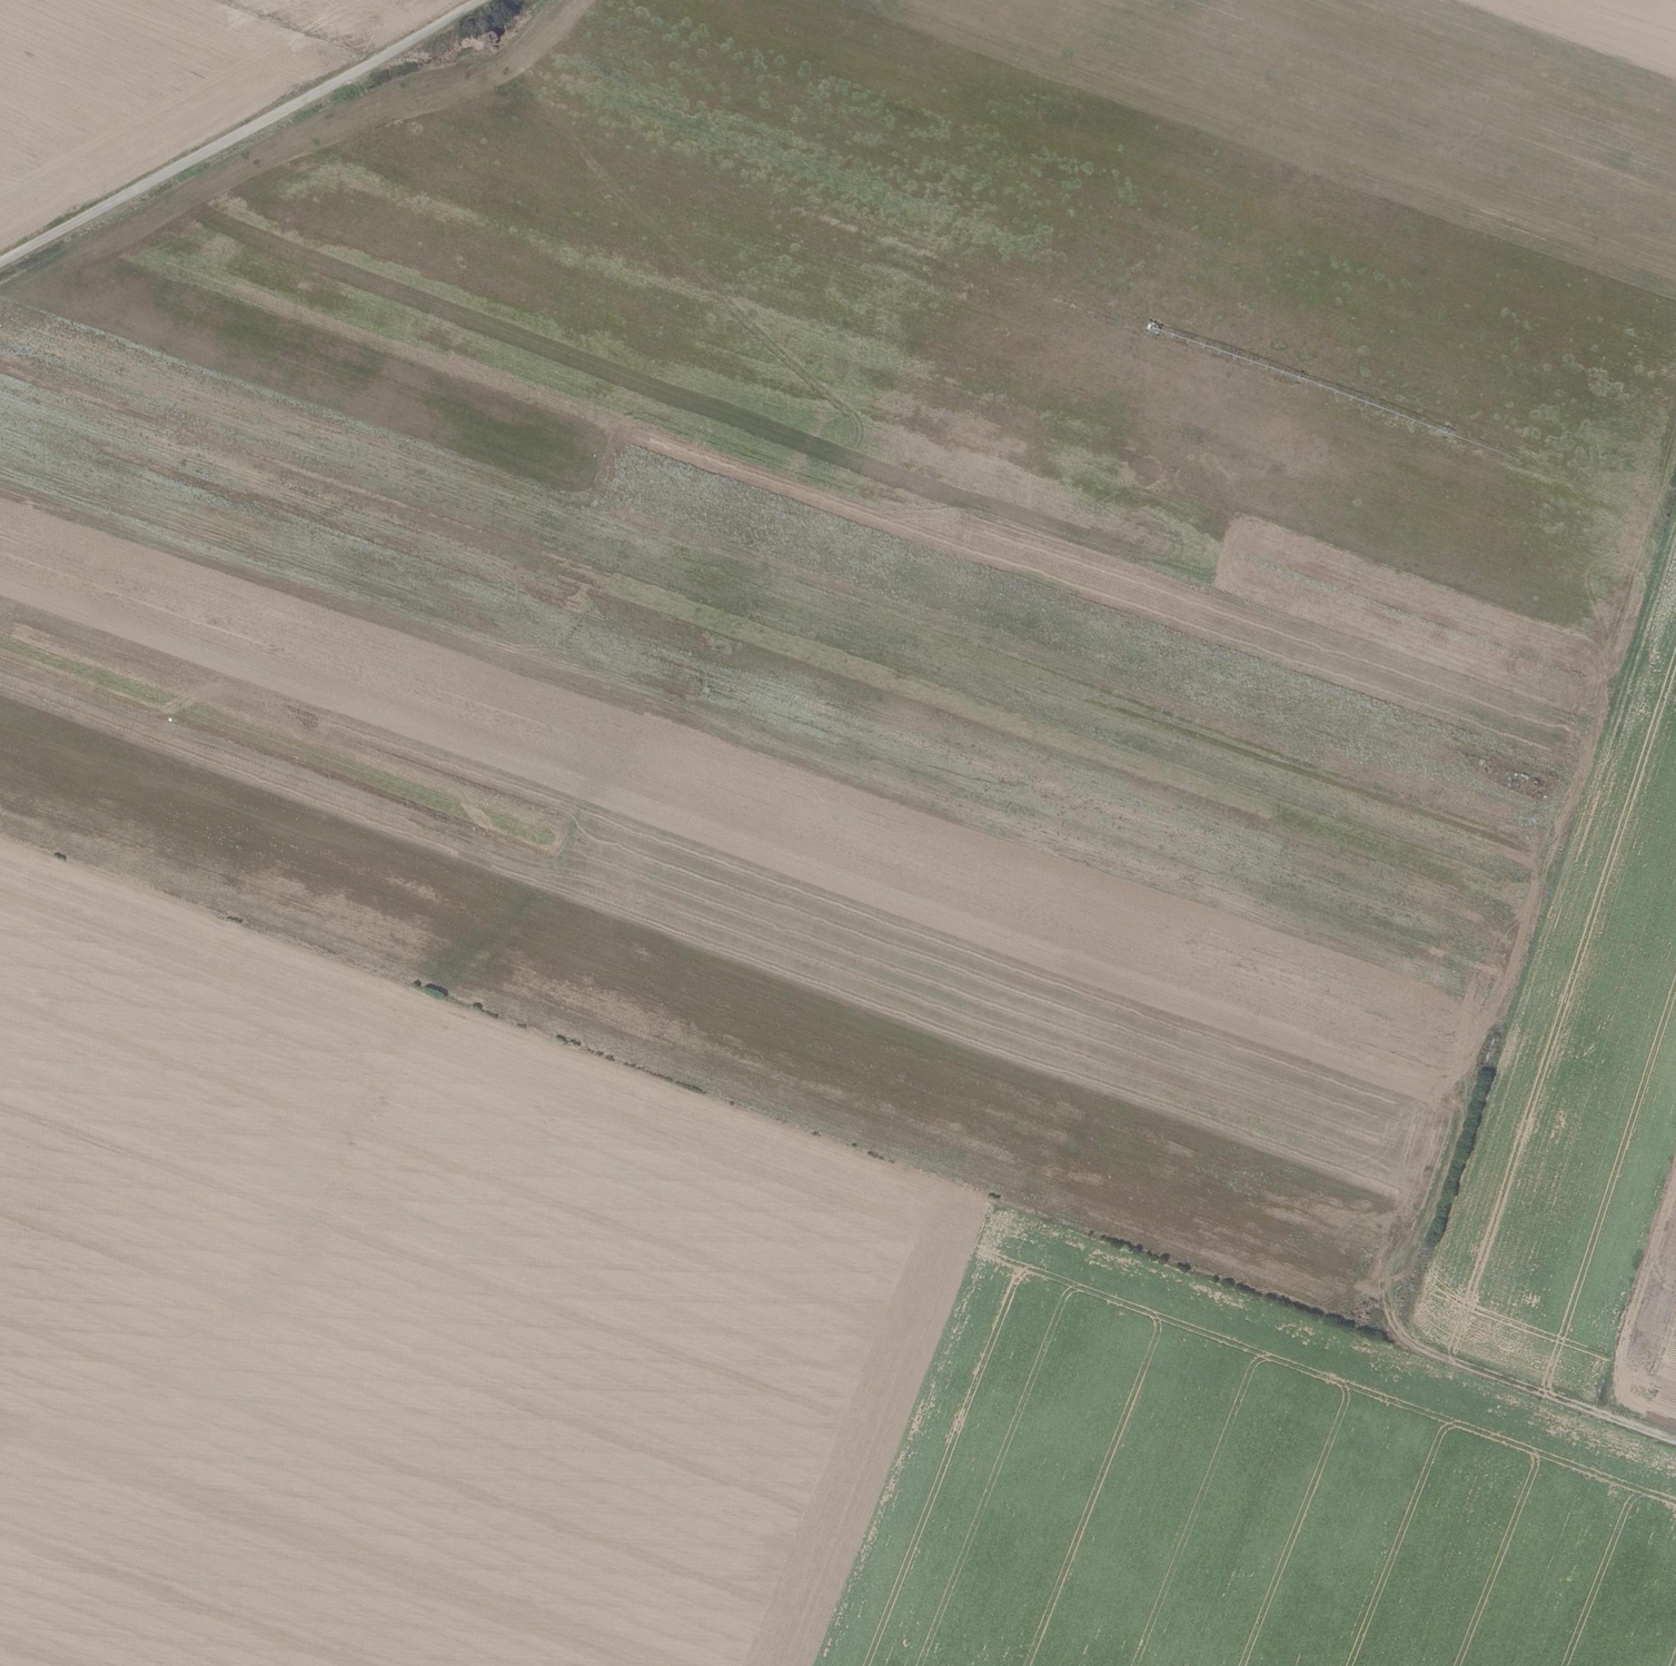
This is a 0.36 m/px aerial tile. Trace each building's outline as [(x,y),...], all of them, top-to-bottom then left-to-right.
[(484,36),(489,43),(499,37),(494,30),(484,36)]
